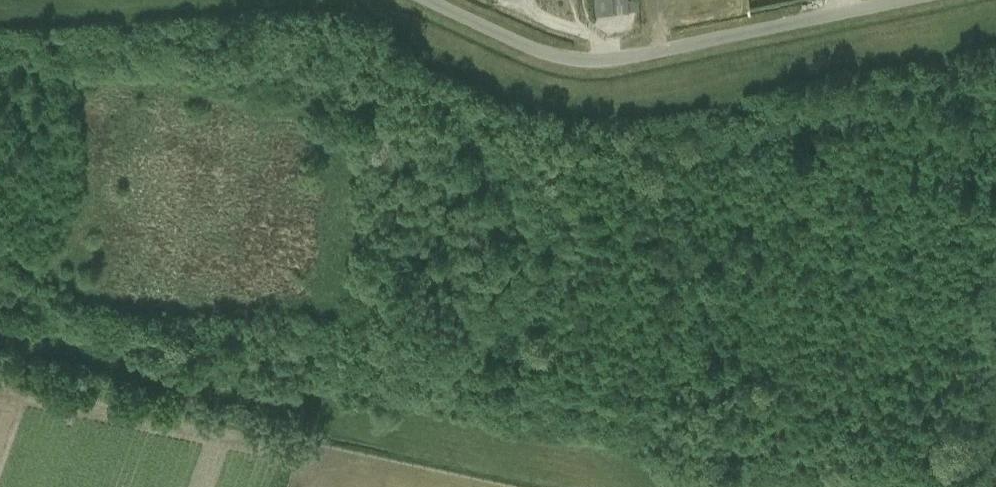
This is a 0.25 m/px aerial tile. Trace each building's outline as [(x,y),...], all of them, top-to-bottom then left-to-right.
[(594,14),(638,10),(637,0),(628,0),(592,0),(594,14)]
